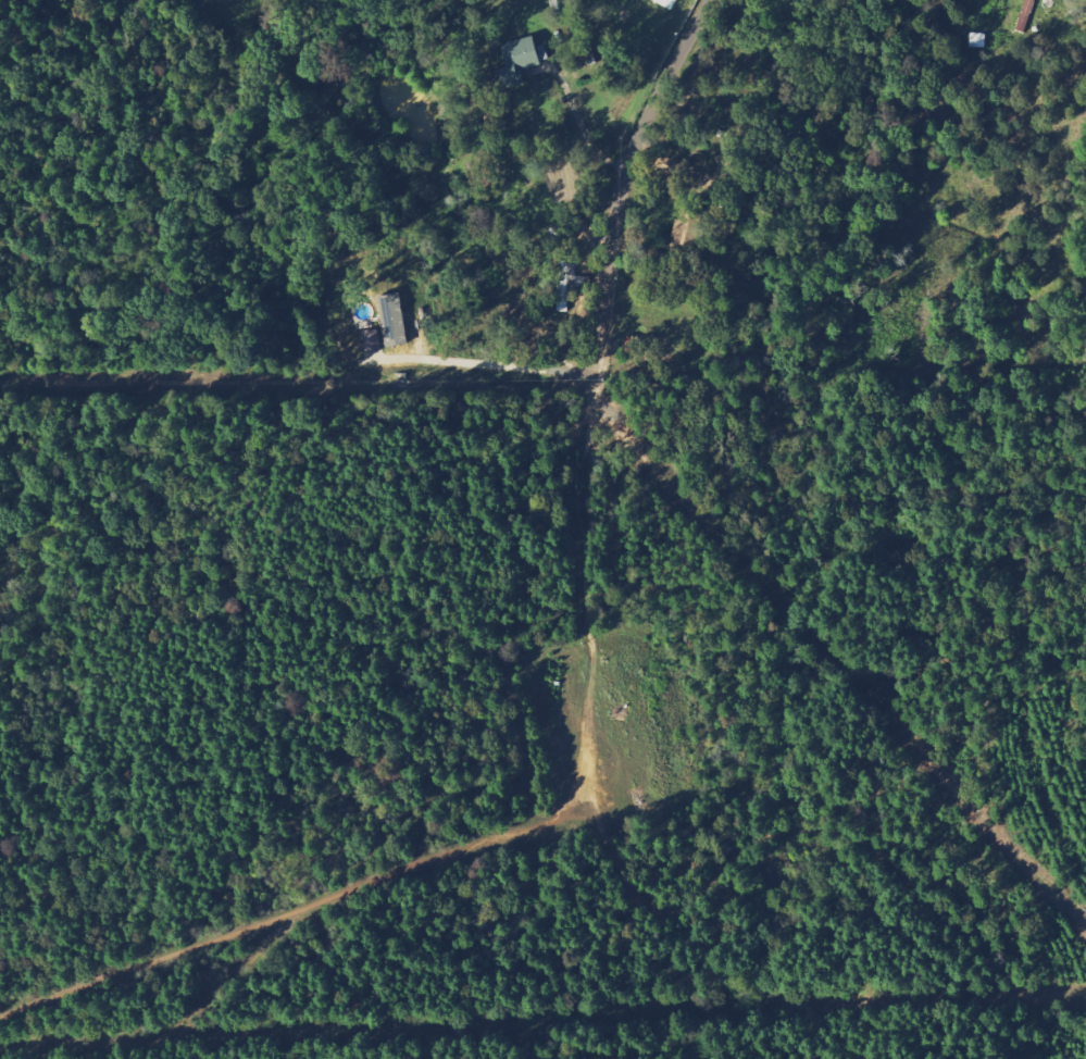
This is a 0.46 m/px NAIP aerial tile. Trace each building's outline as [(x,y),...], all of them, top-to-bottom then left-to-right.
[(679,0),(651,0),(672,12),(679,0)] [(545,45),(534,47),(532,37),(500,44),(505,68),(499,69),(503,88),(524,84),(520,69),(549,63),(545,45)] [(405,345),(400,293),(379,295),(384,347),(405,345)] [(363,331),(365,351),(381,350),(379,329),(363,331)]
